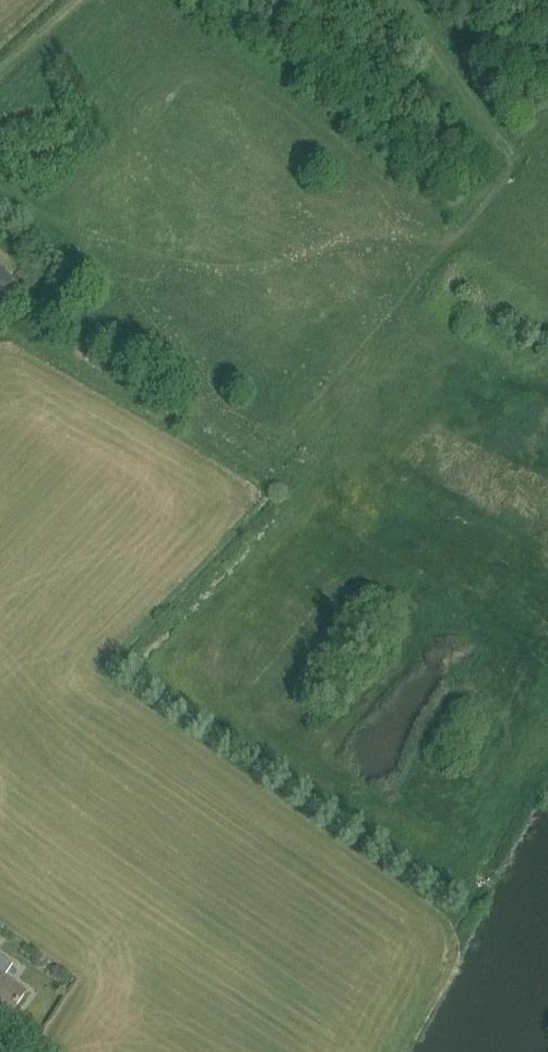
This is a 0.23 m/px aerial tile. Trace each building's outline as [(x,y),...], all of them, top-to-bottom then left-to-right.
[(2,978),(12,965),(0,956),(0,1010),(9,1017),(25,994),(2,978)]
